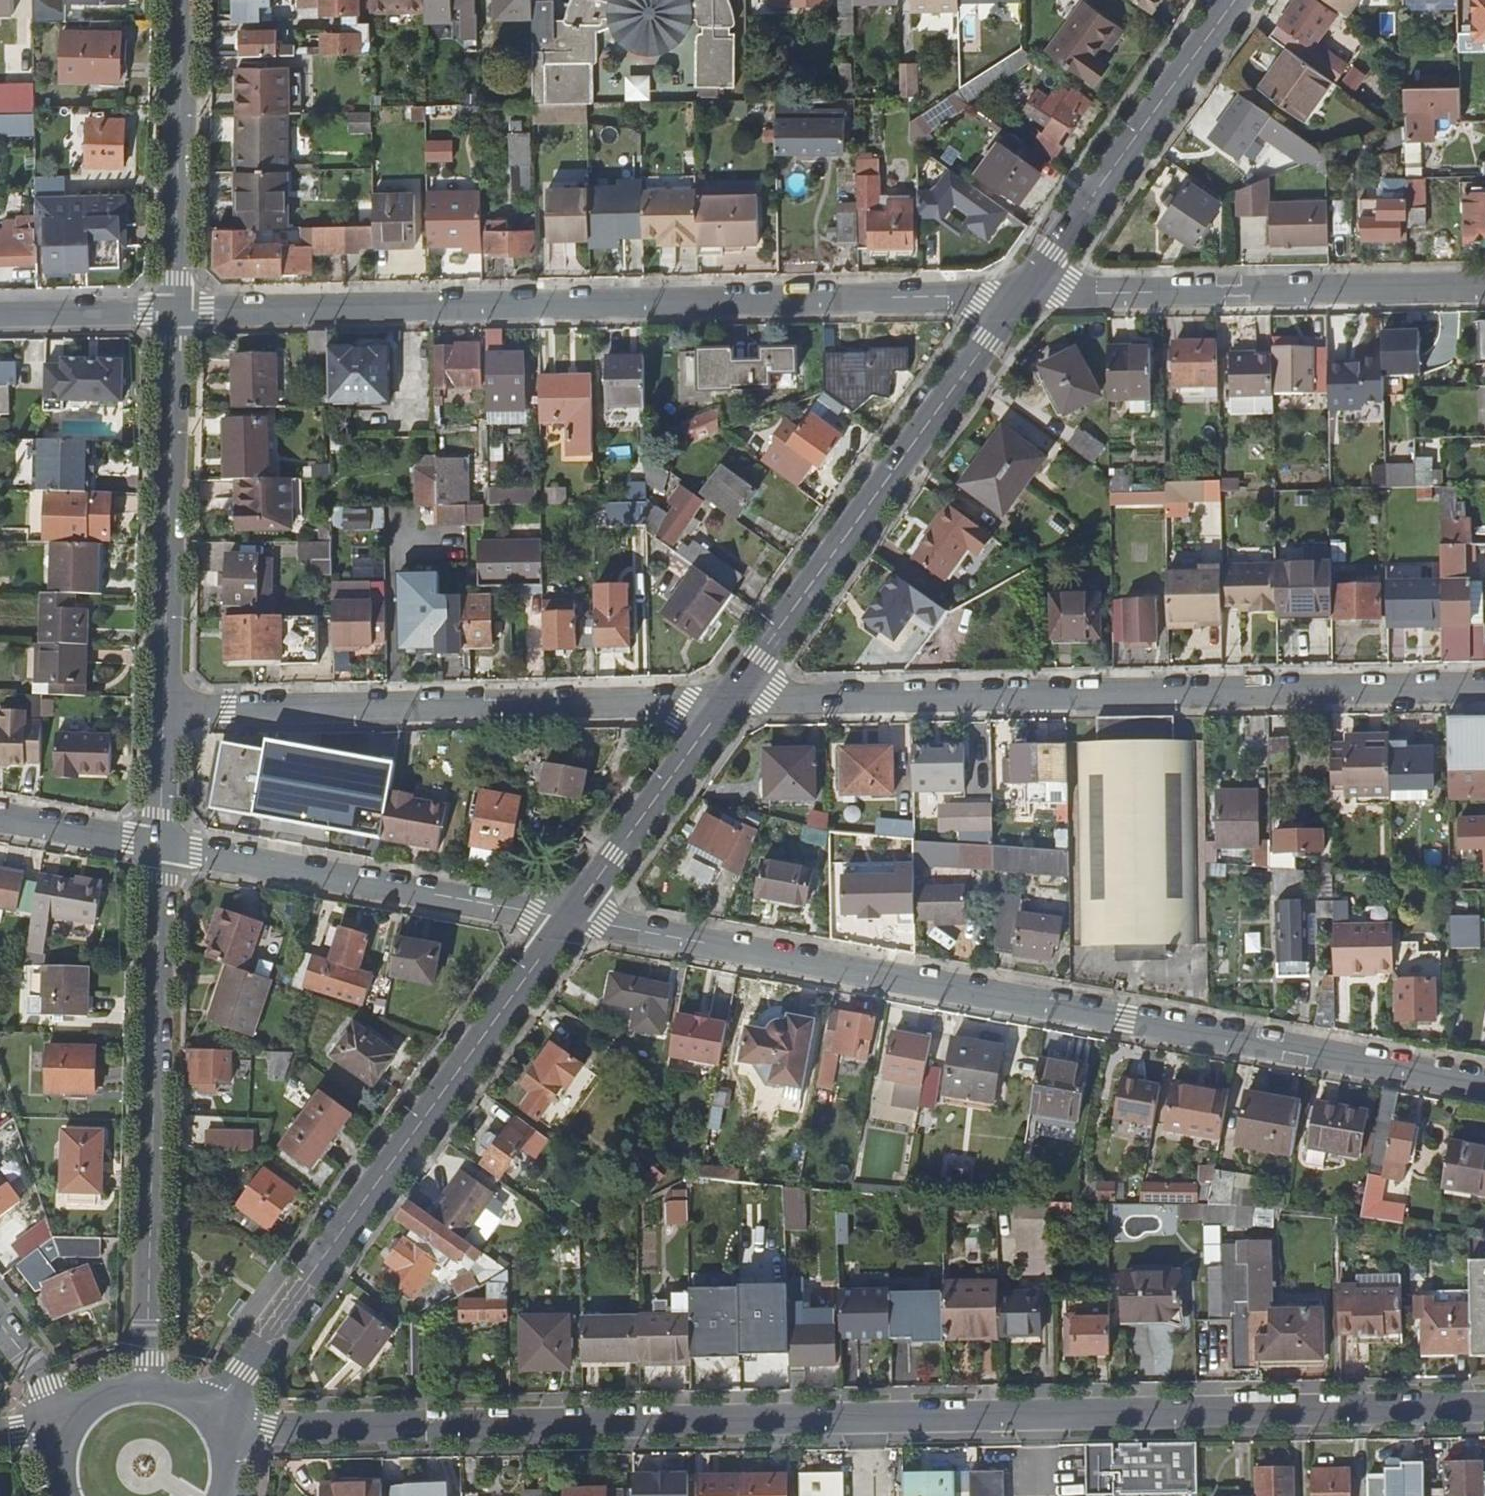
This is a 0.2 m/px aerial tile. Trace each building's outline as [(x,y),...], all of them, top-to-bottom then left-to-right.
[(13,15),(13,0),(0,0),(0,15),(13,15)] [(65,2),(85,3),(86,4),(123,4),(123,0),(33,0),(33,23),(65,23),(65,2)] [(220,23),(262,22),(262,6),(273,6),(272,0),(220,0),(220,23)] [(370,0),(297,0),(297,19),(302,20),(302,7),(324,7),(329,15),(345,14),(346,36),(331,36),(325,42),(325,47),(278,47),(278,32),(241,32),(241,56),(359,54),(371,54),(370,14),(370,0)] [(370,14),(424,13),(424,0),(370,0),(370,14)] [(424,13),(425,25),(450,25),(451,7),(463,7),(463,42),(477,42),(476,0),(424,0),(424,13)] [(532,18),(532,0),(499,0),(499,18),(532,18)] [(698,86),(738,85),(737,35),(732,33),(731,25),(736,23),(734,16),(733,9),(730,0),(570,0),(566,9),(564,19),(553,19),(553,0),(532,0),(532,18),(534,105),(547,105),(558,105),(587,105),(593,104),(592,67),(593,67),(594,67),(595,67),(595,66),(596,66),(596,65),(596,64),(597,64),(597,63),(597,62),(596,36),(611,33),(613,38),(618,44),(626,50),(635,54),(643,57),(649,57),(657,57),(664,54),(673,50),(681,43),(686,37),(690,27),(692,21),(697,21),(697,24),(699,26),(703,26),(702,33),(698,34),(697,36),(698,86)] [(854,5),(854,0),(839,0),(840,36),(855,36),(854,5)] [(913,12),(960,12),(960,0),(912,0),(913,12)] [(1060,42),(1091,65),(1092,64),(1101,71),(1114,54),(1106,49),(1115,37),(1119,41),(1132,22),(1103,0),(1091,0),(1060,42)] [(1152,14),(1162,0),(1133,0),(1152,14)] [(1288,52),(1330,81),(1337,86),(1349,68),(1316,45),(1335,17),(1311,0),(1297,0),(1270,39),(1288,52)] [(1347,15),(1359,0),(1326,0),(1347,15)] [(1404,12),(1459,12),(1459,0),(1404,0),(1404,12)] [(1460,55),(1484,54),(1484,0),(1476,0),(1477,41),(1459,41),(1460,55)] [(1361,5),(1350,21),(1374,37),(1384,22),(1361,5)] [(63,32),(62,81),(120,83),(121,34),(63,32)] [(1035,59),(1024,50),(970,85),(979,98),(1035,59)] [(1330,81),(1288,52),(1260,93),(1301,122),(1330,81)] [(245,115),(286,114),(286,67),(264,68),(264,63),(238,63),(239,115),(245,115)] [(900,69),(901,99),(909,99),(917,99),(916,69),(900,69)] [(1029,150),(1046,162),(1050,165),(1063,148),(1058,144),(1078,114),(1082,117),(1092,102),(1063,80),(1053,94),(1059,98),(1055,104),(1040,93),(1027,112),(1048,127),(1043,135),(1041,133),(1029,150)] [(962,91),(954,96),(967,106),(979,98),(970,85),(962,91)] [(35,108),(34,87),(0,88),(0,115),(6,115),(35,115),(35,108)] [(1405,90),(1406,127),(1407,179),(1407,180),(1421,179),(1421,146),(1436,145),(1435,115),(1454,115),(1455,123),(1461,123),(1460,89),(1405,90)] [(1469,89),(1460,89),(1461,123),(1461,124),(1464,124),(1469,124),(1469,89)] [(795,101),(775,101),(776,157),(840,155),(839,113),(800,114),(795,113),(795,101)] [(750,102),(748,102),(694,103),(695,115),(750,114),(750,102)] [(587,105),(558,105),(559,123),(588,122),(587,105)] [(1233,107),(1209,140),(1238,160),(1262,127),(1233,107)] [(372,127),(372,113),(352,113),(352,128),(372,127)] [(238,138),(238,171),(287,171),(286,114),(245,115),(245,132),(249,132),(249,138),(238,138)] [(35,115),(6,115),(6,133),(35,132),(35,115)] [(238,115),(238,138),(249,138),(249,132),(245,132),(245,115),(239,115),(238,115)] [(88,120),(87,169),(124,170),(125,121),(88,120)] [(1329,175),(1329,157),(1294,133),(1286,145),(1329,175)] [(535,188),(534,135),(514,135),(515,188),(535,188)] [(1029,150),(1018,142),(1010,152),(1008,150),(984,184),(1000,196),(1001,193),(1018,205),(1041,174),(1039,172),(1046,162),(1029,150)] [(879,160),(857,161),(857,176),(879,175),(879,160)] [(287,171),(238,171),(239,229),(259,228),(288,228),(287,171)] [(989,240),(1008,213),(964,181),(952,172),(940,189),(929,194),(918,194),(918,217),(934,217),(942,223),(956,203),(975,217),(968,226),(989,240)] [(879,175),(857,176),(858,208),(879,208),(879,175)] [(643,181),(644,237),(660,237),(697,236),(696,196),(696,193),(696,176),(643,177),(643,181)] [(36,179),(36,197),(65,197),(65,179),(36,179)] [(1273,179),(1241,191),(1241,218),(1274,217),(1274,247),(1330,246),(1330,203),(1274,205),(1273,179)] [(1363,240),(1407,239),(1407,210),(1407,200),(1407,180),(1407,179),(1382,180),(1383,200),(1363,201),(1363,240)] [(1421,179),(1407,180),(1407,200),(1407,210),(1425,209),(1424,179),(1421,179)] [(589,190),(590,238),(621,238),(644,237),(643,181),(617,182),(618,187),(589,188),(589,190)] [(1186,188),(1158,228),(1189,250),(1218,210),(1186,188)] [(590,238),(589,190),(547,191),(548,240),(590,239),(590,238)] [(696,196),(697,236),(697,244),(698,257),(723,256),(723,244),(758,244),(757,195),(696,196)] [(126,270),(125,196),(65,197),(36,197),(36,219),(37,243),(47,244),(48,272),(126,270)] [(374,227),(375,248),(415,248),(415,196),(374,196),(374,227)] [(1468,255),(1484,255),(1484,197),(1467,197),(1468,255)] [(492,198),(482,198),(482,200),(483,234),(487,234),(488,256),(533,255),(533,233),(508,233),(507,222),(493,222),(492,198)] [(428,200),(428,245),(468,244),(468,252),(483,252),(483,234),(482,200),(428,200)] [(890,214),(858,215),(859,246),(859,250),(913,249),(912,203),(890,203),(890,214)] [(859,246),(858,215),(838,215),(838,246),(859,246)] [(37,243),(36,219),(16,220),(16,223),(4,223),(5,232),(0,232),(0,266),(37,265),(37,243)] [(259,228),(239,229),(218,229),(217,267),(225,277),(297,276),(296,273),(312,273),(312,254),(360,254),(360,248),(375,248),(374,227),(291,228),(292,244),(260,245),(259,228)] [(697,236),(660,237),(660,244),(697,244),(697,236)] [(621,238),(590,238),(590,239),(590,248),(621,247),(621,238)] [(330,350),(330,334),(313,334),(313,357),(330,357),(330,350)] [(1382,335),(1383,378),(1419,377),(1419,334),(1382,335)] [(1318,389),(1328,389),(1327,350),(1299,350),(1299,339),(1272,340),(1273,358),(1273,398),(1318,396),(1318,389)] [(1331,341),(1331,376),(1372,376),(1371,341),(1331,341)] [(1176,388),(1219,387),(1218,344),(1175,346),(1176,388)] [(438,349),(439,390),(483,389),(482,347),(438,349)] [(330,350),(330,357),(331,407),(392,405),(391,349),(330,350)] [(1107,350),(1108,403),(1151,402),(1151,350),(1107,350)] [(720,353),(721,393),(771,392),(771,376),(798,375),(798,351),(763,351),(763,363),(733,364),(733,353),(720,353)] [(1076,351),(1044,368),(1061,399),(1054,402),(1062,416),(1100,395),(1076,351)] [(699,393),(721,393),(720,353),(698,353),(699,393)] [(526,356),(489,356),(489,412),(527,411),(526,356)] [(237,357),(237,410),(278,409),(278,357),(237,357)] [(606,408),(646,407),(646,358),(606,359),(606,408)] [(1230,399),(1273,398),(1273,358),(1229,359),(1230,399)] [(18,387),(19,367),(0,367),(0,387),(18,387)] [(59,367),(60,407),(80,407),(80,367),(59,367)] [(541,380),(542,422),(571,422),(571,456),(595,456),(594,384),(572,384),(572,380),(541,380)] [(671,432),(678,448),(720,432),(719,410),(683,425),(683,427),(671,432)] [(489,412),(489,426),(527,426),(527,411),(489,412)] [(763,465),(795,488),(812,465),(822,472),(844,441),(811,418),(800,434),(786,424),(776,437),(777,446),(763,465)] [(230,480),(241,480),(263,480),(263,439),(271,438),(271,421),(229,422),(230,480)] [(1081,431),(1070,447),(1095,465),(1107,448),(1081,431)] [(1003,432),(984,459),(1024,488),(1044,461),(1003,432)] [(91,443),(44,442),(38,442),(37,492),(48,492),(90,493),(91,443)] [(1024,488),(984,459),(965,486),(1004,514),(1003,516),(1012,523),(1025,506),(1016,499),(1024,488)] [(438,460),(438,507),(457,507),(457,460),(438,460)] [(1415,470),(1415,491),(1434,490),(1433,461),(1415,461),(1415,470)] [(724,470),(703,498),(737,523),(757,494),(724,470)] [(1384,470),(1385,491),(1415,491),(1415,470),(1384,470)] [(1109,475),(1110,481),(1110,495),(1135,495),(1135,475),(1109,475)] [(296,506),(296,479),(263,480),(241,480),(240,527),(292,527),(292,506),(296,506)] [(1235,482),(1220,483),(1221,493),(1235,493),(1235,482)] [(648,504),(648,532),(657,539),(660,535),(675,546),(705,504),(682,488),(671,503),(677,508),(670,517),(648,504)] [(539,503),(539,490),(511,491),(512,503),(539,503)] [(1458,498),(1458,490),(1440,490),(1441,498),(1458,498)] [(111,539),(112,494),(90,493),(48,492),(37,492),(30,492),(29,531),(47,531),(47,543),(55,543),(76,544),(90,544),(90,539),(111,539)] [(1166,494),(1135,495),(1135,505),(1166,504),(1166,496),(1166,494)] [(1166,496),(1166,504),(1167,520),(1211,519),(1210,496),(1166,496)] [(1441,498),(1441,523),(1459,523),(1458,498),(1441,498)] [(993,539),(947,504),(934,523),(937,525),(914,557),(946,581),(969,549),(980,556),(993,539)] [(469,524),(469,507),(457,507),(438,507),(439,525),(469,524)] [(345,514),(346,530),(372,529),(372,513),(345,514)] [(1441,523),(1441,546),(1465,546),(1471,546),(1471,522),(1459,523),(1441,523)] [(678,554),(708,576),(733,594),(745,578),(696,542),(689,553),(683,548),(678,554)] [(54,595),(74,595),(97,596),(99,545),(90,544),(76,544),(55,543),(54,595)] [(480,544),(480,588),(544,587),(543,543),(480,544)] [(1332,546),(1332,565),(1346,565),(1345,546),(1332,546)] [(1465,546),(1441,546),(1442,576),(1442,579),(1465,579),(1465,546)] [(228,618),(258,617),(260,556),(230,555),(228,618)] [(1277,614),(1332,614),(1331,566),(1276,567),(1277,614)] [(1252,615),(1277,614),(1276,567),(1222,568),(1222,574),(1223,610),(1239,609),(1252,609),(1252,614),(1252,615)] [(316,593),(334,593),(334,584),(334,568),(316,568),(316,593)] [(1223,610),(1222,574),(1168,575),(1169,622),(1201,621),(1201,627),(1223,627),(1223,610)] [(708,646),(741,600),(733,594),(708,576),(674,621),(708,646)] [(1387,577),(1388,627),(1442,627),(1442,620),(1442,579),(1442,576),(1387,577)] [(463,648),(471,648),(471,597),(439,597),(438,577),(400,577),(400,606),(400,613),(401,649),(405,649),(405,652),(419,652),(420,649),(439,649),(440,653),(463,653),(463,648)] [(946,613),(898,578),(869,617),(898,638),(915,615),(934,629),(946,613)] [(373,602),(370,602),(370,584),(334,584),(334,593),(334,617),(335,650),(350,650),(350,646),(374,646),(374,643),(388,643),(387,608),(373,608),(373,602)] [(1442,627),(1443,664),(1484,663),(1484,654),(1470,655),(1469,626),(1471,626),(1471,584),(1448,584),(1448,620),(1442,620),(1442,627)] [(1380,587),(1337,589),(1338,623),(1381,622),(1380,587)] [(44,645),(86,647),(86,612),(74,612),(74,595),(54,595),(45,594),(44,645)] [(471,597),(471,648),(493,647),(492,597),(471,597)] [(1052,599),(1053,641),(1101,641),(1100,599),(1052,599)] [(576,600),(544,600),(545,649),(577,649),(576,600)] [(1112,604),(1113,644),(1130,644),(1130,649),(1145,648),(1146,644),(1158,644),(1157,603),(1145,603),(1112,604)] [(632,612),(597,612),(598,621),(598,649),(598,651),(632,651),(632,612)] [(334,617),(258,617),(228,618),(229,661),(283,660),(282,666),(319,665),(320,659),(335,659),(335,650),(334,617)] [(598,649),(598,621),(581,621),(582,649),(598,649)] [(38,695),(42,695),(85,697),(86,647),(44,645),(39,645),(38,695)] [(41,764),(41,744),(41,733),(42,722),(27,722),(27,712),(0,712),(0,766),(25,767),(25,764),(41,764)] [(1154,965),(1196,964),(1194,745),(1184,745),(1183,717),(1110,719),(1110,746),(1080,747),(1082,947),(1117,947),(1117,983),(1155,982),(1154,965)] [(1450,801),(1484,800),(1484,718),(1448,719),(1450,801)] [(54,736),(53,774),(108,776),(109,737),(54,736)] [(1407,740),(1391,740),(1391,745),(1392,790),(1408,790),(1409,802),(1428,802),(1427,790),(1434,790),(1434,750),(1408,750),(1407,740)] [(1269,741),(1270,772),(1290,772),(1290,741),(1269,741)] [(390,791),(393,780),(395,765),(266,742),(264,752),(223,744),(215,785),(210,785),(208,798),(213,799),(211,809),(381,840),(390,791)] [(1392,790),(1391,745),(1348,745),(1348,791),(1392,790)] [(1068,806),(1068,785),(1067,746),(1012,747),(1012,762),(1003,762),(1003,785),(1026,785),(1026,805),(1068,806)] [(931,748),(914,748),(914,793),(967,792),(966,747),(946,748),(946,752),(935,752),(931,748)] [(844,749),(844,790),(873,790),(873,795),(895,795),(895,754),(880,754),(880,749),(844,749)] [(796,767),(778,767),(767,767),(768,801),(818,800),(817,751),(795,752),(796,767)] [(778,752),(778,767),(796,767),(795,752),(778,752)] [(540,794),(583,802),(589,770),(546,763),(540,794)] [(390,791),(381,840),(438,851),(446,807),(412,800),(413,796),(390,791)] [(1258,791),(1218,791),(1219,822),(1225,822),(1225,842),(1243,842),(1243,847),(1253,847),(1253,822),(1259,822),(1258,791)] [(482,793),(473,845),(510,853),(520,800),(482,793)] [(961,832),(993,831),(993,804),(960,805),(941,805),(941,832),(961,832)] [(814,811),(810,826),(830,832),(830,816),(814,811)] [(722,866),(742,877),(759,832),(743,824),(742,826),(723,816),(720,823),(706,816),(691,843),(725,861),(722,866)] [(1465,817),(1465,848),(1484,848),(1484,818),(1465,817)] [(878,836),(882,836),(897,837),(915,839),(915,828),(915,825),(879,823),(878,836)] [(1271,850),(1271,868),(1276,868),(1297,870),(1297,862),(1297,856),(1303,856),(1303,851),(1324,852),(1324,832),(1277,831),(1277,850),(1271,850)] [(875,835),(862,834),(861,842),(874,843),(875,835)] [(1069,851),(993,845),(994,870),(1069,875),(1069,851)] [(1324,865),(1297,862),(1297,870),(1306,870),(1322,872),(1324,872),(1324,865)] [(764,864),(757,898),(807,907),(814,873),(764,864)] [(1297,870),(1276,868),(1277,895),(1306,894),(1306,870),(1297,870)] [(22,911),(28,877),(0,872),(0,908),(22,911)] [(1333,873),(1324,872),(1322,872),(1322,895),(1334,896),(1333,873)] [(97,928),(104,886),(45,876),(30,954),(43,957),(50,919),(97,928)] [(831,887),(832,913),(837,915),(834,925),(868,931),(869,925),(901,931),(904,915),(898,914),(903,884),(876,879),(873,895),(831,887)] [(967,887),(916,887),(917,917),(967,917),(967,887)] [(1334,918),(1334,902),(1318,903),(1319,919),(1334,918)] [(1276,903),(1278,977),(1308,976),(1306,903),(1276,903)] [(994,906),(995,949),(1052,960),(1055,944),(1060,946),(1065,920),(994,906)] [(218,936),(208,964),(228,971),(246,977),(263,928),(221,914),(214,934),(218,936)] [(1453,950),(1483,950),(1483,917),(1453,917),(1453,950)] [(1394,924),(1334,925),(1335,974),(1335,975),(1368,975),(1368,972),(1395,972),(1395,954),(1394,943),(1394,924)] [(297,957),(291,992),(301,995),(302,992),(365,1010),(374,979),(358,973),(368,941),(338,932),(329,966),(297,957)] [(440,950),(398,942),(390,982),(432,989),(440,950)] [(1395,954),(1395,972),(1395,981),(1398,982),(1399,1022),(1437,1021),(1436,981),(1439,981),(1439,952),(1418,952),(1418,943),(1394,943),(1395,954)] [(32,993),(42,993),(42,965),(32,965),(32,993)] [(90,970),(47,969),(46,1018),(57,1018),(66,1019),(89,1019),(90,970)] [(272,986),(246,977),(228,971),(217,1004),(213,1002),(205,1026),(252,1042),(272,986)] [(1325,975),(1318,1028),(1336,1031),(1336,1020),(1335,975),(1335,974),(1325,975)] [(670,987),(612,976),(606,1003),(637,1010),(634,1029),(662,1034),(670,987)] [(841,1015),(830,1012),(813,1105),(823,1106),(833,1055),(841,1015)] [(871,1021),(841,1015),(833,1055),(853,1059),(857,1040),(868,1042),(871,1021)] [(726,1024),(676,1016),(667,1072),(695,1076),(694,1083),(715,1086),(726,1024)] [(788,1016),(787,1023),(813,1027),(814,1020),(788,1016)] [(785,1037),(787,1023),(777,1021),(769,1025),(767,1032),(745,1028),(745,1030),(785,1037)] [(813,1027),(787,1023),(785,1037),(745,1030),(742,1049),(744,1049),(741,1065),(756,1068),(768,1084),(773,1080),(782,1090),(803,1093),(813,1027)] [(390,1065),(349,1034),(327,1064),(368,1095),(390,1065)] [(918,1110),(919,1105),(929,1041),(894,1035),(885,1081),(899,1083),(895,1106),(918,1110)] [(977,1063),(980,1048),(952,1042),(949,1058),(977,1063)] [(552,1046),(535,1069),(563,1090),(580,1067),(552,1046)] [(1008,1053),(980,1048),(977,1063),(949,1058),(942,1094),(998,1105),(1008,1053)] [(99,1050),(51,1049),(50,1094),(98,1095),(99,1050)] [(202,1056),(190,1055),(190,1091),(202,1091),(202,1098),(216,1098),(216,1091),(231,1091),(231,1056),(202,1056)] [(1087,1069),(1039,1060),(1031,1112),(1078,1121),(1087,1069)] [(539,1123),(543,1118),(563,1090),(535,1069),(521,1088),(528,1093),(517,1106),(539,1123)] [(1154,1126),(1160,1086),(1143,1082),(1142,1085),(1120,1081),(1114,1118),(1154,1126)] [(1219,1136),(1227,1095),(1195,1089),(1195,1085),(1174,1082),(1165,1127),(1219,1136)] [(1398,1091),(1383,1088),(1368,1173),(1381,1176),(1402,1180),(1405,1161),(1407,1161),(1414,1127),(1392,1122),(1398,1091)] [(714,1089),(711,1107),(721,1108),(724,1095),(726,1095),(726,1091),(714,1089)] [(998,1105),(942,1094),(940,1106),(996,1116),(998,1105)] [(318,1096),(301,1119),(299,1121),(332,1145),(350,1120),(318,1096)] [(1292,1153),(1300,1103),(1281,1100),(1280,1102),(1245,1096),(1236,1143),(1292,1153)] [(1365,1114),(1318,1106),(1311,1149),(1308,1164),(1325,1167),(1328,1152),(1357,1157),(1365,1114)] [(549,1143),(538,1135),(517,1120),(500,1142),(493,1137),(489,1136),(482,1145),(483,1150),(490,1155),(480,1169),(503,1186),(507,1180),(502,1176),(520,1151),(535,1161),(549,1143)] [(332,1145),(299,1121),(278,1150),(311,1173),(332,1145)] [(106,1134),(68,1133),(66,1206),(104,1206),(106,1134)] [(209,1135),(208,1156),(244,1156),(244,1136),(209,1135)] [(1484,1193),(1484,1147),(1449,1141),(1441,1185),(1484,1193)] [(729,1169),(701,1166),(699,1179),(713,1180),(729,1182),(729,1169)] [(1219,1204),(1228,1204),(1235,1172),(1213,1169),(1212,1175),(1209,1194),(1207,1204),(1219,1204)] [(434,1219),(464,1241),(497,1197),(463,1171),(453,1184),(458,1188),(434,1219)] [(656,1181),(643,1171),(635,1182),(647,1191),(656,1181)] [(1209,1194),(1212,1175),(1200,1172),(1200,1193),(1209,1194)] [(297,1195),(265,1173),(239,1207),(240,1208),(233,1218),(261,1239),(269,1228),(271,1230),(297,1195)] [(1381,1176),(1368,1173),(1360,1216),(1398,1221),(1400,1222),(1403,1209),(1376,1204),(1381,1176)] [(811,1178),(803,1177),(802,1185),(809,1186),(811,1178)] [(1196,1178),(1145,1177),(1141,1197),(1195,1198),(1196,1178)] [(784,1230),(804,1230),(802,1187),(782,1186),(784,1230)] [(669,1199),(668,1223),(689,1223),(690,1199),(669,1199)] [(1051,1201),(1016,1201),(1015,1215),(1051,1215),(1051,1201)] [(434,1219),(412,1202),(398,1219),(413,1231),(449,1258),(458,1265),(465,1256),(475,1263),(482,1255),(464,1241),(434,1219)] [(1219,1204),(1207,1204),(1202,1204),(1203,1225),(1219,1224),(1219,1204)] [(4,1279),(20,1266),(57,1237),(51,1220),(0,1259),(0,1273),(4,1279)] [(1221,1337),(1222,1370),(1256,1369),(1255,1361),(1319,1360),(1319,1311),(1318,1311),(1317,1299),(1301,1299),(1301,1307),(1270,1308),(1269,1259),(1240,1259),(1239,1228),(1219,1228),(1220,1242),(1221,1320),(1221,1337)] [(413,1231),(411,1233),(403,1243),(401,1241),(397,1241),(390,1250),(393,1255),(387,1262),(394,1268),(386,1278),(411,1297),(436,1265),(440,1269),(449,1258),(413,1231)] [(57,1237),(20,1266),(40,1291),(48,1288),(59,1321),(104,1306),(92,1272),(63,1282),(60,1274),(52,1263),(61,1255),(102,1257),(103,1239),(57,1237)] [(1221,1320),(1220,1242),(1197,1244),(1199,1319),(1221,1320)] [(1468,1261),(1469,1304),(1469,1305),(1470,1352),(1471,1359),(1484,1358),(1484,1260),(1468,1261)] [(506,1318),(505,1272),(483,1283),(483,1302),(455,1302),(456,1322),(501,1322),(502,1318),(506,1318)] [(1177,1272),(1123,1273),(1124,1317),(1178,1318),(1177,1272)] [(473,1288),(465,1277),(448,1285),(456,1297),(473,1288)] [(790,1353),(790,1362),(791,1388),(795,1388),(804,1388),(803,1366),(831,1365),(830,1327),(829,1311),(802,1312),(802,1304),(801,1280),(786,1280),(787,1284),(790,1353)] [(997,1282),(943,1282),(943,1293),(943,1325),(943,1331),(975,1330),(975,1337),(998,1336),(997,1294),(997,1282)] [(740,1354),(790,1353),(787,1284),(739,1284),(739,1286),(689,1287),(689,1291),(690,1357),(740,1356),(740,1354)] [(1337,1291),(1338,1334),(1352,1334),(1352,1337),(1383,1336),(1383,1332),(1401,1332),(1400,1289),(1337,1291)] [(890,1290),(838,1291),(839,1339),(891,1338),(890,1294),(890,1290)] [(690,1357),(689,1291),(672,1291),(672,1313),(638,1314),(639,1358),(690,1357)] [(890,1294),(891,1338),(891,1339),(902,1339),(902,1356),(944,1355),(943,1331),(943,1325),(943,1293),(890,1294)] [(1037,1294),(997,1294),(998,1336),(1038,1336),(1037,1294)] [(1424,1347),(1451,1347),(1451,1352),(1470,1352),(1469,1305),(1429,1306),(1429,1296),(1415,1296),(1416,1320),(1423,1320),(1424,1347)] [(638,1314),(578,1314),(579,1361),(639,1360),(639,1358),(638,1314)] [(386,1340),(353,1315),(325,1353),(358,1377),(386,1340)] [(563,1317),(519,1317),(520,1369),(564,1368),(563,1317)] [(1110,1355),(1109,1339),(1109,1331),(1109,1318),(1074,1318),(1074,1355),(1110,1355)] [(1123,1364),(1123,1339),(1109,1339),(1110,1355),(1110,1364),(1123,1364)] [(773,1362),(775,1389),(791,1388),(790,1362),(773,1362)] [(1113,1445),(1083,1445),(1084,1495),(1110,1495),(1117,1495),(1117,1493),(1123,1493),(1123,1495),(1197,1495),(1196,1443),(1147,1444),(1147,1449),(1142,1449),(1142,1444),(1118,1444),(1118,1450),(1113,1450),(1113,1445)] [(1422,1464),(1401,1464),(1401,1471),(1386,1471),(1386,1495),(1423,1495),(1422,1464)] [(1444,1464),(1444,1495),(1481,1495),(1480,1464),(1444,1464)] [(1292,1470),(1256,1470),(1256,1495),(1292,1495),(1292,1470)] [(1309,1472),(1309,1495),(1351,1495),(1351,1471),(1309,1472)] [(1002,1472),(968,1473),(968,1494),(968,1495),(1002,1495),(1002,1472)] [(953,1494),(952,1473),(900,1474),(900,1495),(953,1495),(953,1494)] [(689,1474),(643,1475),(644,1495),(689,1495),(689,1474)] [(744,1495),(787,1495),(786,1475),(743,1476),(744,1495)] [(800,1495),(843,1495),(843,1475),(799,1475),(800,1495)] [(743,1476),(702,1477),(702,1495),(744,1495),(743,1476)] [(383,1485),(325,1485),(325,1495),(383,1495),(383,1485)] [(445,1486),(408,1487),(395,1487),(392,1488),(391,1494),(391,1495),(445,1495),(445,1486)]
